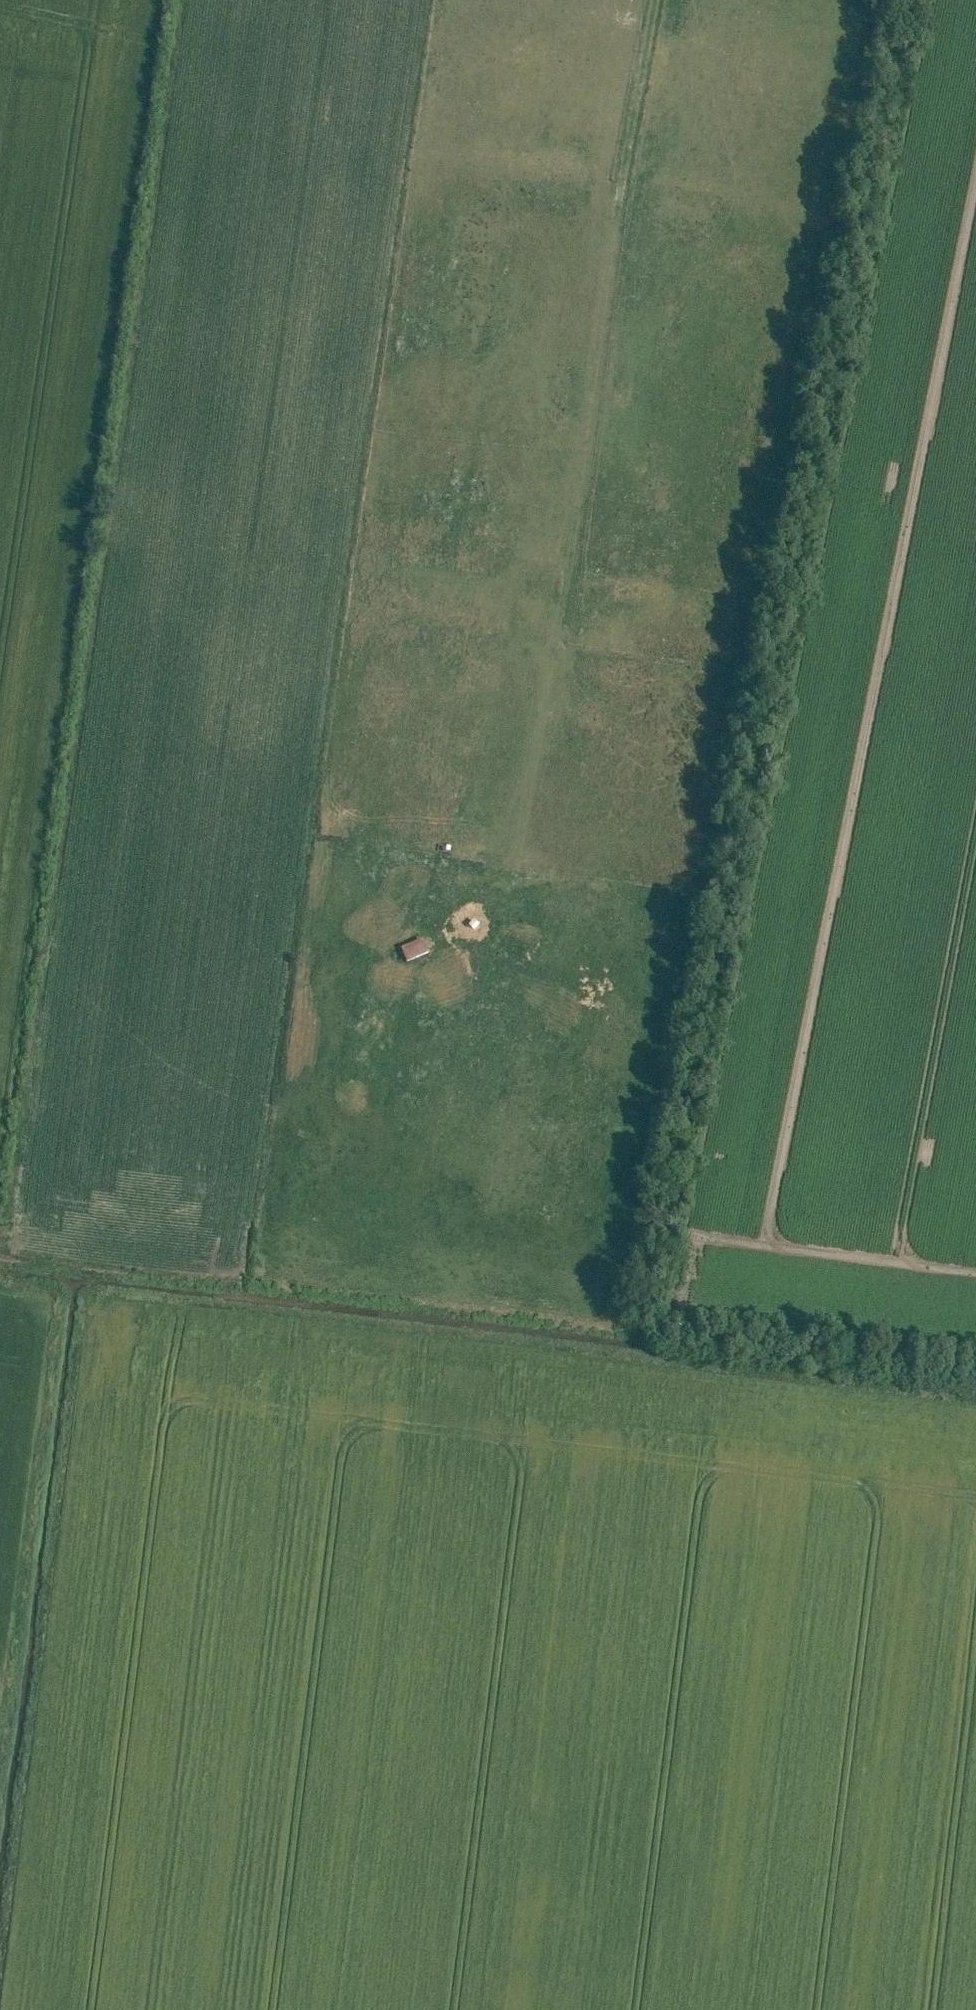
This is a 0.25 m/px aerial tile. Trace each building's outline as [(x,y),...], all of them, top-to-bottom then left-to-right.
[(406,960),(429,954),(425,939),(402,945),(406,960)]
